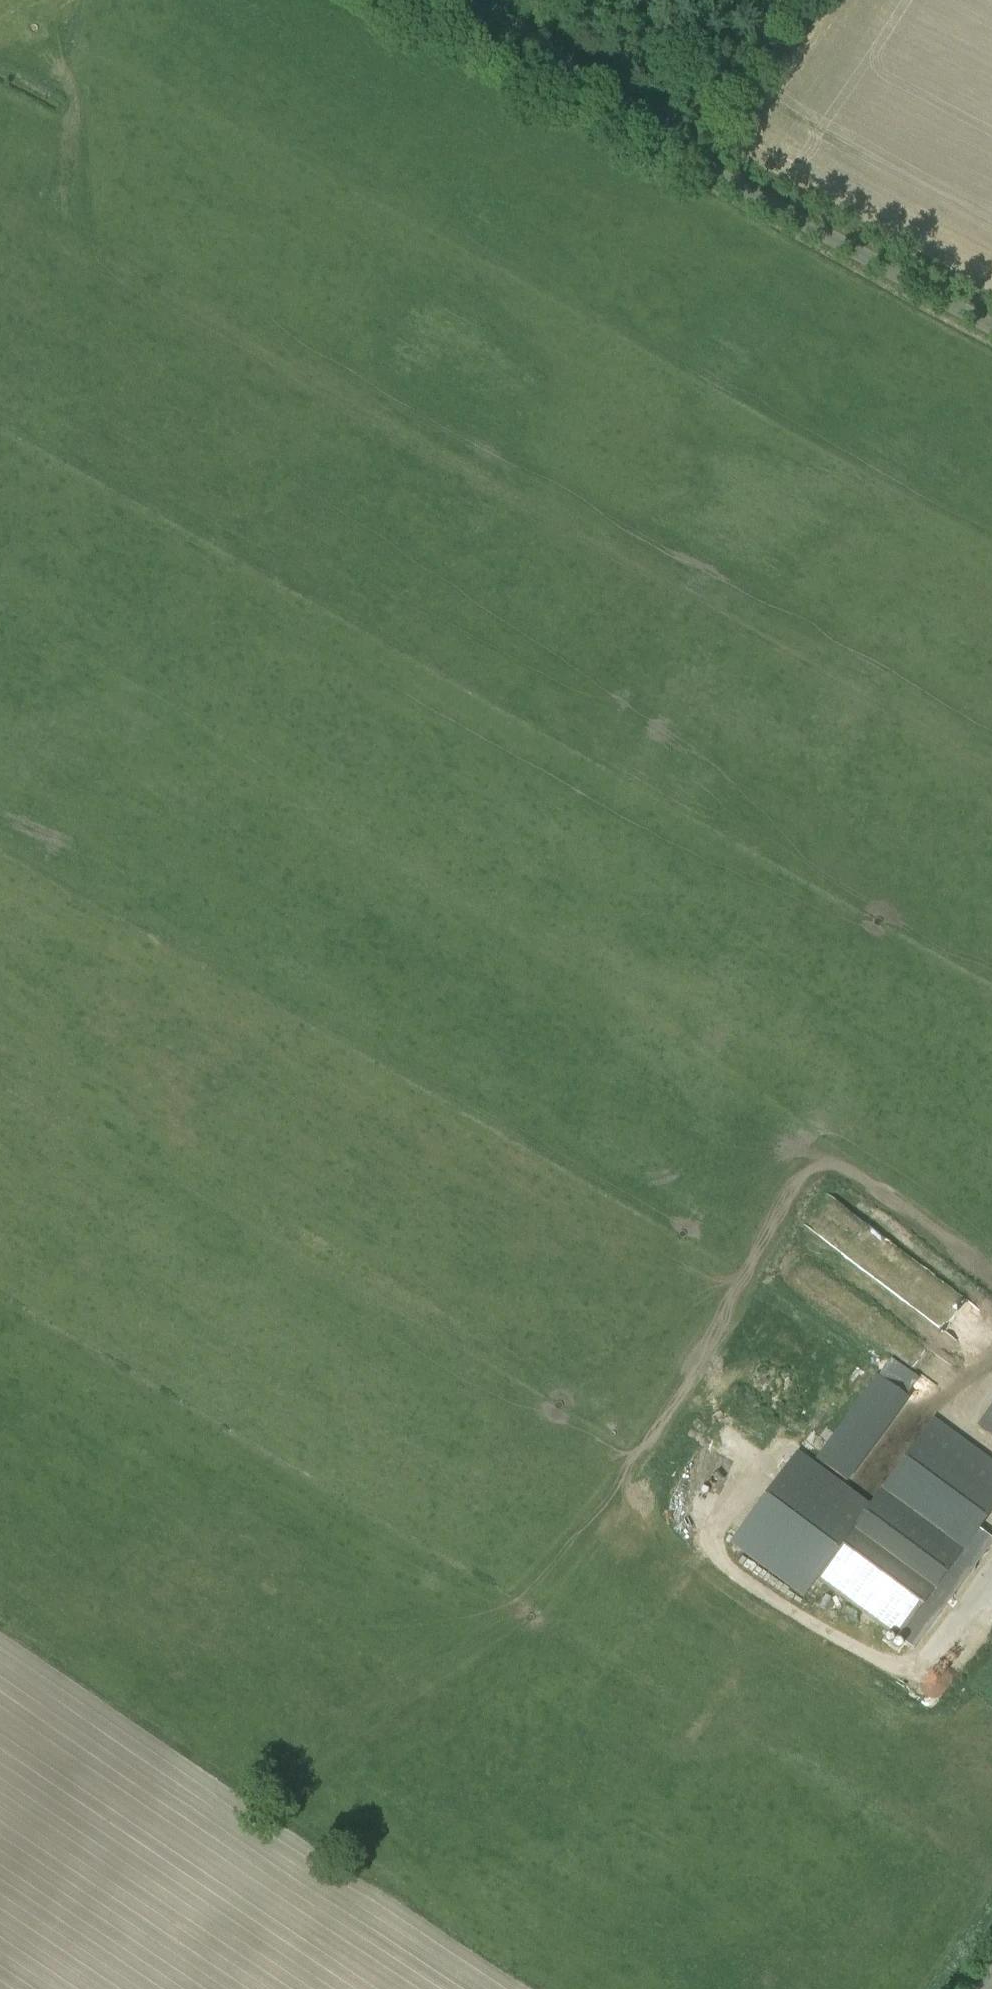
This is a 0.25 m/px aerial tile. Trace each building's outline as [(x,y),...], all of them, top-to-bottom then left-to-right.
[(887,1361),(881,1370),(878,1374),(906,1395),(918,1378),(890,1358),(887,1361)] [(815,1459),(848,1483),(909,1399),(876,1375),(815,1459)] [(978,1424),(991,1434),(991,1404),(978,1424)] [(956,1564),(991,1514),(991,1460),(934,1416),(871,1501),(956,1564)] [(850,1531),(816,1578),(898,1638),(932,1592),(850,1531)]
